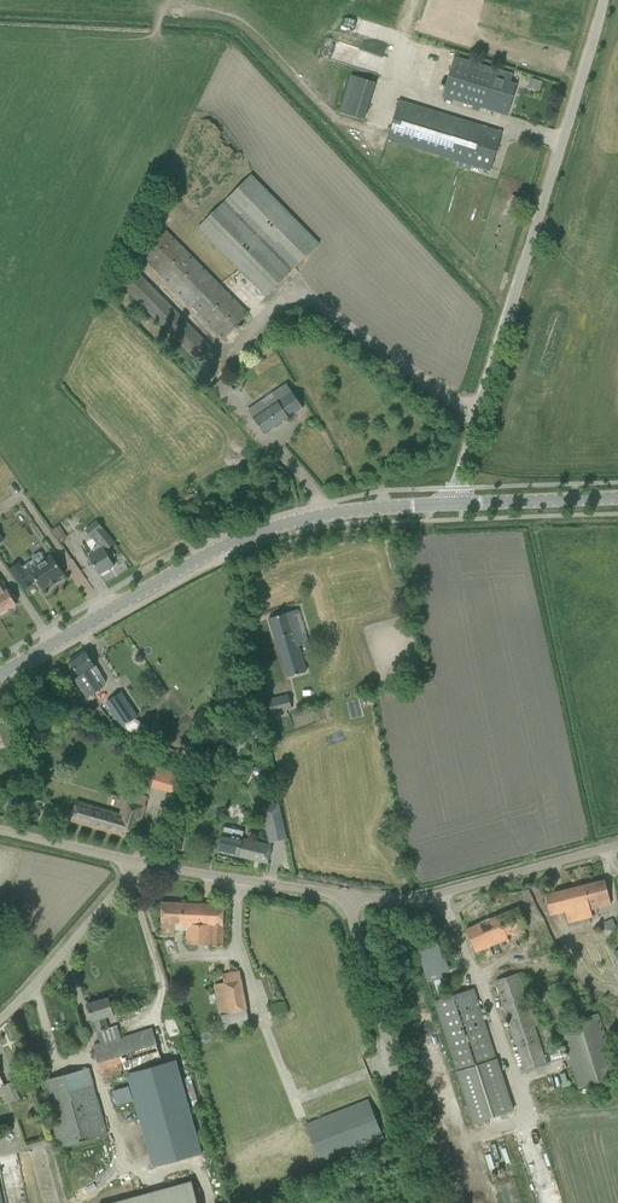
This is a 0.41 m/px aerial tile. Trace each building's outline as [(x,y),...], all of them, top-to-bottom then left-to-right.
[(479,110),(480,108),(507,116),(516,85),(510,83),(513,75),(454,56),(443,96),(471,104),(470,107),(479,110)] [(360,119),(373,82),(349,74),(337,111),(360,119)] [(529,77),(526,87),(538,91),(541,81),(529,77)] [(387,139),(490,171),(502,132),(399,100),(387,139)] [(197,228),(266,297),(319,244),(251,175),(197,228)] [(141,256),(223,339),(248,314),(166,231),(141,256)] [(213,349),(174,310),(135,271),(121,284),(199,363),(213,349)] [(234,391),(224,377),(211,389),(220,400),(234,391)] [(262,401),(248,410),(253,417),(258,425),(265,435),(289,418),(288,416),(300,408),(293,398),(285,385),(271,394),(274,398),(264,405),(262,401)] [(97,521),(85,530),(92,539),(95,537),(101,544),(92,549),(95,553),(89,557),(89,558),(88,558),(87,558),(92,566),(92,565),(93,564),(99,575),(114,566),(110,559),(115,556),(110,547),(114,544),(103,530),(104,530),(97,521)] [(61,541),(69,536),(61,524),(53,529),(61,541)] [(397,549),(388,552),(392,568),(401,566),(397,549)] [(64,574),(51,555),(38,565),(36,562),(28,568),(28,569),(24,571),(18,563),(9,569),(24,590),(33,584),(31,581),(35,578),(42,589),(50,584),(51,586),(58,581),(57,579),(64,574)] [(16,604),(14,600),(16,599),(9,588),(7,590),(2,580),(0,581),(0,614),(1,615),(7,611),(6,610),(16,604)] [(268,619),(286,676),(306,671),(288,612),(268,619)] [(75,679),(86,696),(101,686),(90,670),(95,666),(85,651),(69,661),(79,676),(75,679)] [(118,720),(122,727),(138,716),(121,692),(101,705),(113,723),(118,720)] [(291,709),(288,695),(268,700),(272,714),(291,709)] [(17,742),(10,721),(5,723),(10,738),(2,741),(4,747),(17,742)] [(5,723),(0,725),(0,734),(2,741),(10,738),(5,723)] [(254,761),(249,769),(252,770),(251,772),(256,776),(258,774),(261,776),(265,768),(254,761)] [(76,801),(71,821),(135,840),(145,806),(125,800),(121,814),(76,801)] [(7,801),(5,817),(14,818),(15,801),(7,801)] [(262,814),(265,824),(283,819),(281,810),(262,814)] [(218,852),(267,863),(271,845),(241,839),(243,831),(224,827),(222,834),(218,852)] [(592,916),(591,911),(611,906),(604,880),(545,895),(550,915),(564,911),(567,923),(592,916)] [(182,923),(181,930),(187,930),(186,944),(223,945),(224,905),(162,902),(160,934),(174,934),(174,923),(182,923)] [(526,928),(523,919),(518,908),(506,913),(466,929),(479,961),(480,961),(490,957),(494,955),(491,947),(506,940),(507,943),(526,936),(523,929),(526,928)] [(439,945),(425,951),(430,961),(444,955),(439,945)] [(496,980),(524,1069),(546,1063),(522,972),(496,980)] [(434,995),(443,991),(439,978),(429,981),(434,995)] [(538,988),(532,990),(536,1002),(542,1001),(538,988)] [(513,1110),(496,1059),(473,989),(435,1002),(457,1072),(456,1072),(473,1123),(513,1110)] [(94,1020),(101,1044),(121,1037),(117,1026),(107,1029),(104,1017),(113,1014),(108,998),(88,1004),(92,1021),(94,1020)] [(270,1005),(272,1015),(287,1012),(285,1002),(270,1005)] [(220,1016),(223,1030),(250,1025),(246,1004),(237,1006),(238,1012),(220,1016)] [(571,1015),(557,1019),(579,1088),(617,1075),(617,1074),(599,1013),(573,1021),(571,1015)] [(148,1033),(153,1050),(129,1057),(155,1150),(201,1137),(175,1044),(185,1042),(180,1024),(148,1033)] [(41,1082),(60,1148),(108,1134),(97,1096),(92,1079),(89,1068),(41,1082)] [(108,1093),(104,1079),(103,1075),(92,1079),(97,1096),(108,1093)] [(25,1097),(17,1080),(8,1084),(15,1101),(25,1097)] [(113,1090),(117,1104),(134,1099),(129,1085),(113,1090)] [(367,1100),(305,1125),(321,1164),(372,1143),(384,1139),(368,1100),(367,1100)] [(497,1184),(503,1202),(520,1202),(513,1179),(497,1184)] [(191,1181),(111,1202),(197,1202),(191,1181)]
